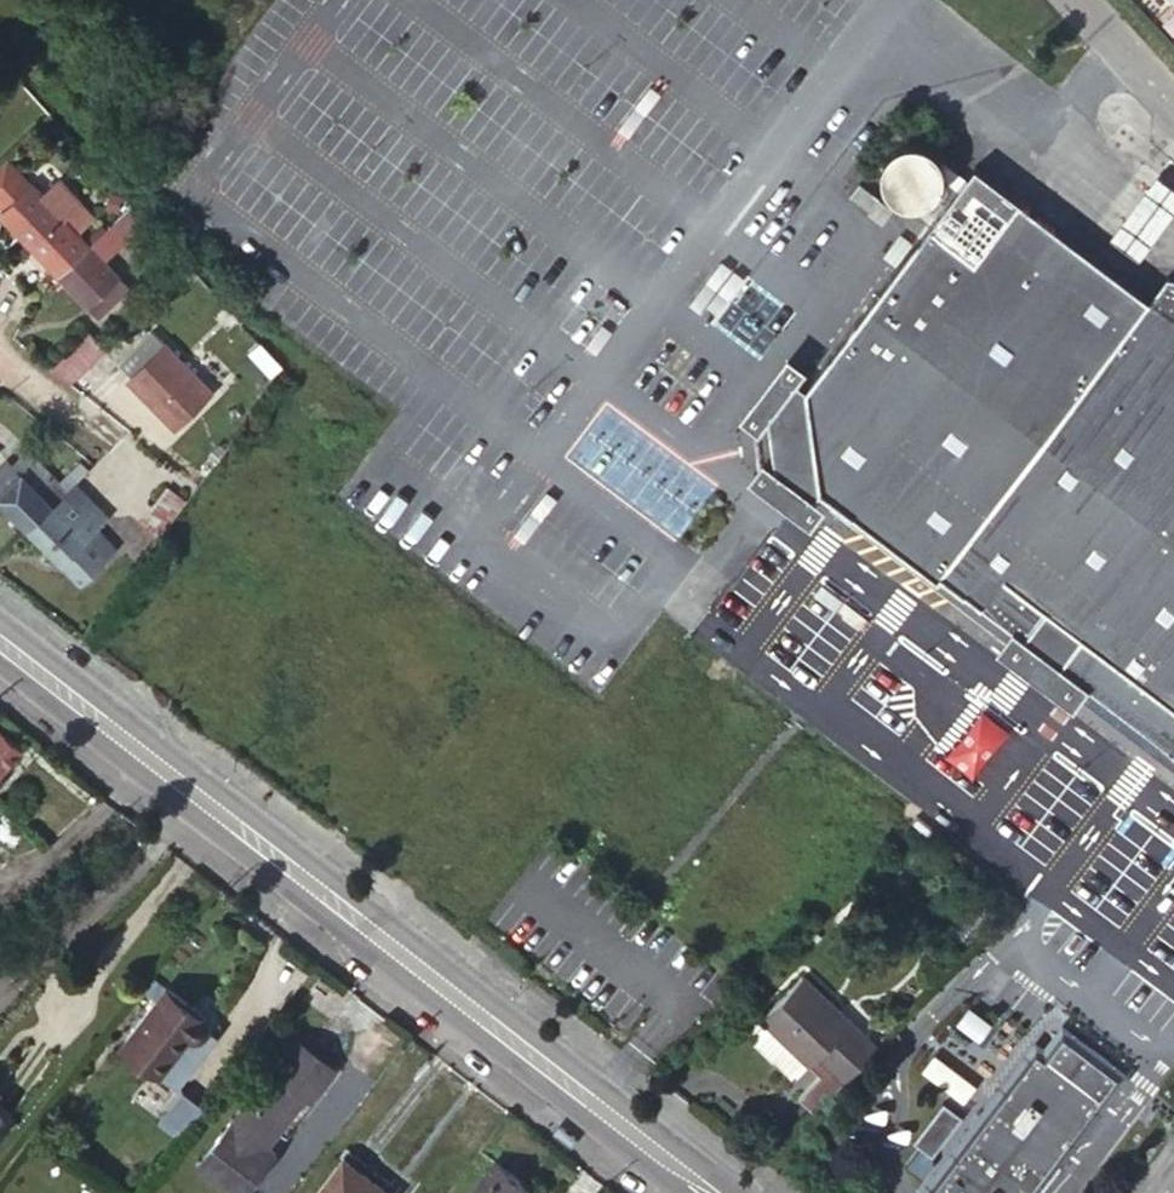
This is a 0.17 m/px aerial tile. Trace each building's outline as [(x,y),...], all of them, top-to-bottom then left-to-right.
[(936,166),(935,163),(933,159),(930,155),(923,150),(916,147),(911,146),(907,146),(899,148),(891,151),(885,157),(881,164),(879,168),(878,172),(878,176),(878,180),(879,184),(880,188),(883,192),(885,195),(888,198),(891,201),(895,203),(901,205),(905,206),(909,206),(917,205),(925,201),(928,199),(935,191),(936,187),(938,182),(938,179),(938,177),(938,175),(938,172),(937,169),(936,166)] [(8,158),(0,167),(0,201),(6,208),(1,213),(53,267),(58,272),(89,245),(81,237),(67,222),(64,219),(80,204),(59,182),(43,196),(8,158)] [(1061,667),(1173,754),(1173,322),(1146,301),(969,169),(960,182),(935,163),(936,166),(937,169),(938,172),(938,175),(938,177),(938,179),(938,182),(952,192),(802,392),(788,381),(763,414),(821,505),(854,530),(864,517),(905,549),(903,553),(939,580),(942,576),(1024,639),(1022,642),(1058,670),(1061,667)] [(854,188),(845,200),(864,215),(873,203),(854,188)] [(87,202),(67,222),(81,237),(89,230),(95,236),(104,227),(98,221),(102,218),(87,202)] [(133,205),(114,223),(128,238),(147,220),(133,205)] [(128,238),(114,223),(89,245),(58,272),(99,316),(129,288),(104,260),(128,238)] [(44,276),(49,280),(58,272),(53,267),(44,276)] [(1146,301),(1173,322),(1173,278),(1164,279),(1146,301)] [(176,426),(211,391),(165,345),(163,345),(150,332),(120,363),(132,375),(128,380),(176,426)] [(54,369),(70,382),(106,349),(91,333),(54,369)] [(763,414),(749,423),(807,514),(821,505),(763,414)] [(62,495),(66,490),(58,482),(27,448),(11,462),(51,504),(62,495)] [(27,527),(51,504),(11,462),(9,459),(0,468),(0,500),(27,527)] [(72,485),(87,470),(80,462),(64,477),(72,485)] [(64,477),(58,482),(66,490),(72,485),(64,477)] [(76,486),(63,497),(93,529),(105,518),(76,486)] [(162,530),(186,499),(167,486),(143,515),(162,530)] [(51,504),(27,527),(77,580),(111,547),(93,529),(63,497),(62,495),(51,504)] [(903,553),(905,549),(864,517),(854,530),(1173,771),(1173,754),(1061,667),(1058,670),(1022,642),(1024,639),(942,576),(939,580),(903,553)] [(951,756),(979,772),(1008,723),(980,706),(951,756)] [(18,749),(0,732),(0,768),(18,749)] [(915,815),(909,822),(929,839),(934,832),(922,821),(915,815)] [(168,987),(153,974),(145,985),(160,997),(168,987)] [(844,1081),(876,1049),(802,977),(761,1020),(764,1024),(808,1066),(819,1055),(829,1066),(807,1088),(823,1103),(844,1081)] [(201,1013),(168,987),(160,997),(123,1044),(159,1072),(188,1034),(191,1035),(195,1035),(199,1033),(203,1030),(204,1027),(205,1023),(204,1017),(201,1013)] [(208,1003),(201,1013),(204,1017),(205,1023),(204,1027),(203,1030),(212,1037),(215,1032),(218,1026),(219,1020),(218,1014),(214,1009),(208,1003)] [(970,1003),(958,1020),(981,1035),(993,1018),(970,1003)] [(808,1066),(764,1024),(751,1037),(794,1080),(808,1066)] [(188,1034),(159,1072),(175,1085),(212,1037),(203,1030),(199,1033),(195,1035),(191,1035),(188,1034)] [(334,1067),(293,1035),(196,1163),(234,1192),(243,1192),(278,1147),(269,1140),(304,1094),(311,1099),(334,1067)] [(1047,1169),(1048,1171),(1054,1163),(1052,1162),(1098,1102),(1036,1054),(984,1123),(929,1192),(1029,1192),(1047,1169)] [(934,1056),(925,1070),(966,1094),(975,1080),(934,1056)] [(181,1131),(201,1106),(190,1097),(170,1122),(181,1131)] [(0,1102),(0,1132),(15,1114),(0,1102)] [(943,1105),(913,1144),(932,1160),(962,1120),(943,1105)] [(344,1156),(315,1192),(390,1192),(344,1156)] [(522,1182),(493,1160),(468,1192),(521,1192),(517,1190),(522,1182)] [(298,1183),(275,1165),(256,1190),(260,1192),(290,1192),(298,1183)] [(803,1192),(819,1192),(822,1190),(811,1178),(799,1190),(803,1192)] [(522,1182),(517,1190),(521,1192),(525,1192),(529,1187),(522,1182)]
